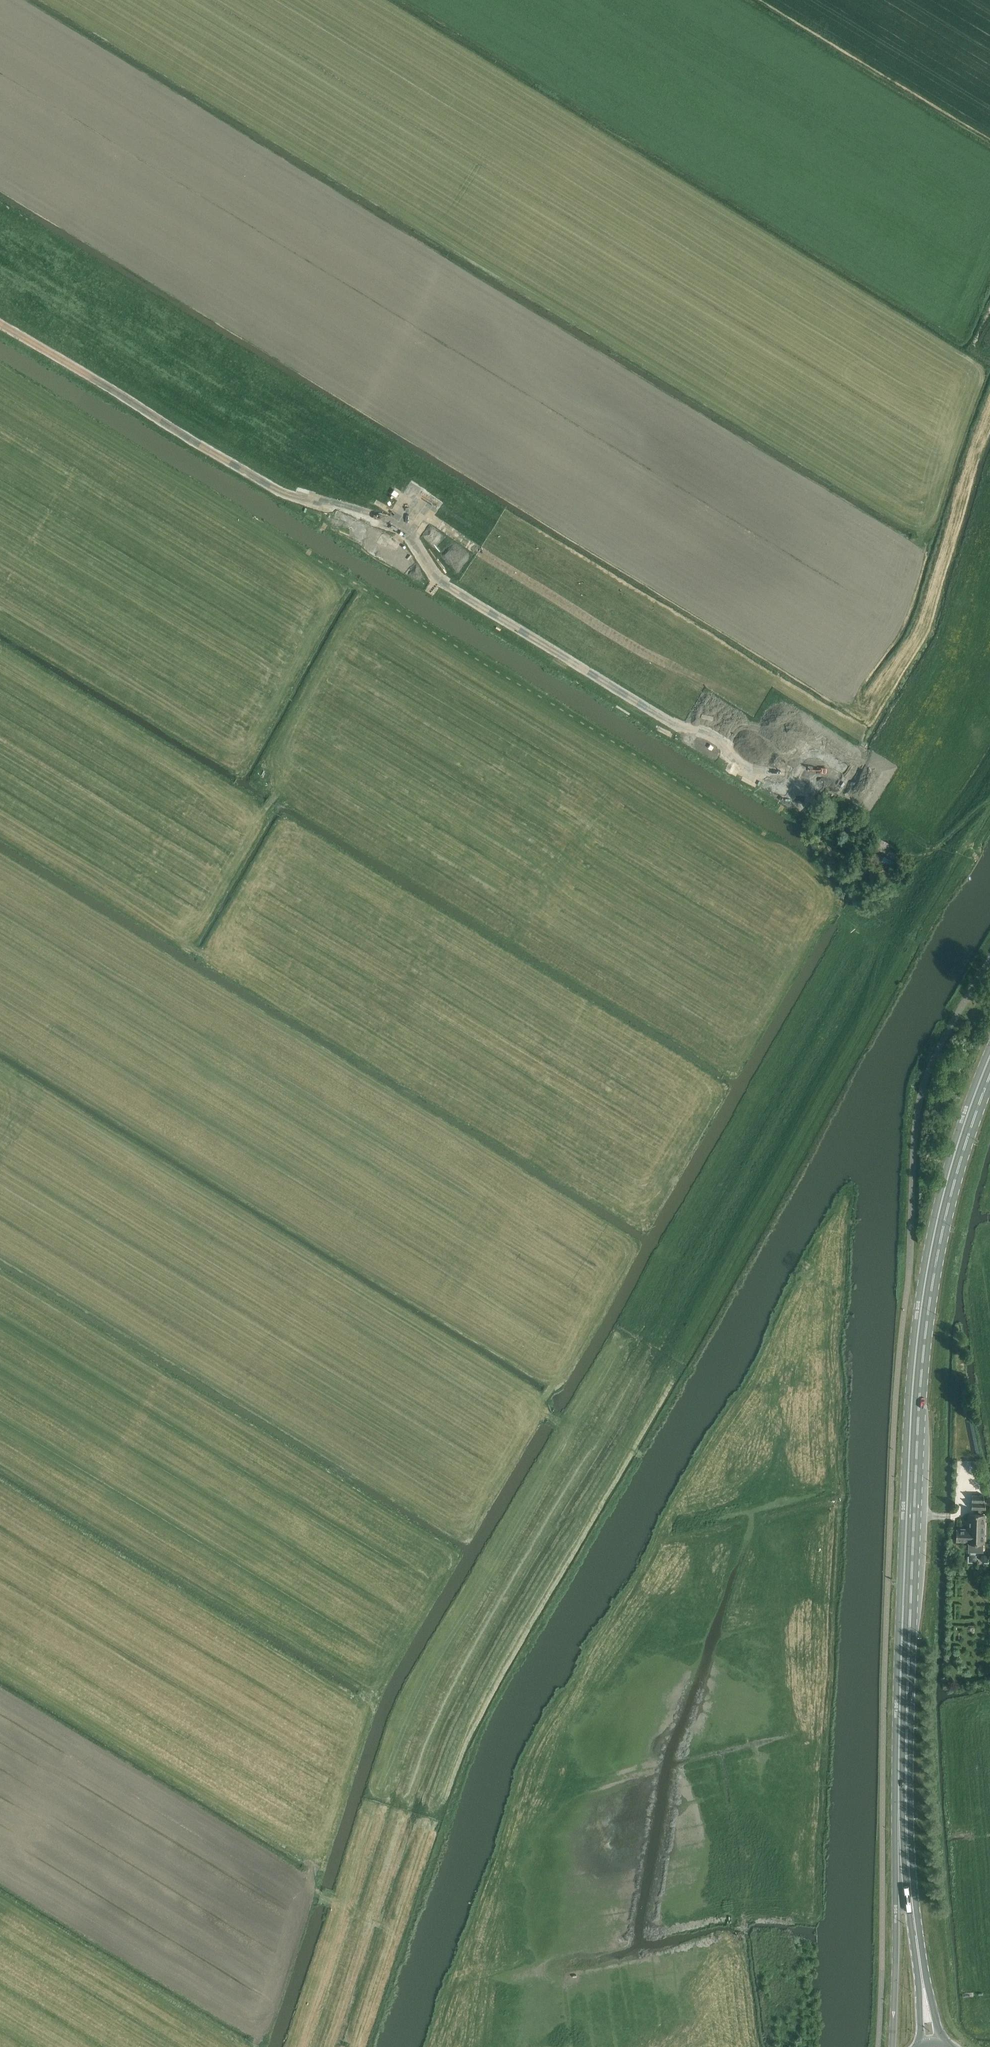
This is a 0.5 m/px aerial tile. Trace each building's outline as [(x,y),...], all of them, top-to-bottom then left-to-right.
[(887,854),(891,846),(891,844),(875,836),(870,847),(887,854)] [(986,1509),(984,1495),(972,1494),(972,1509),(978,1509),(978,1514),(969,1513),(969,1514),(970,1514),(970,1521),(968,1521),(968,1525),(970,1525),(970,1529),(957,1529),(957,1528),(956,1541),(957,1541),(969,1541),(969,1542),(968,1542),(968,1543),(968,1551),(983,1551),(983,1543),(984,1514),(985,1514),(982,1514),(982,1509),(986,1509)]
